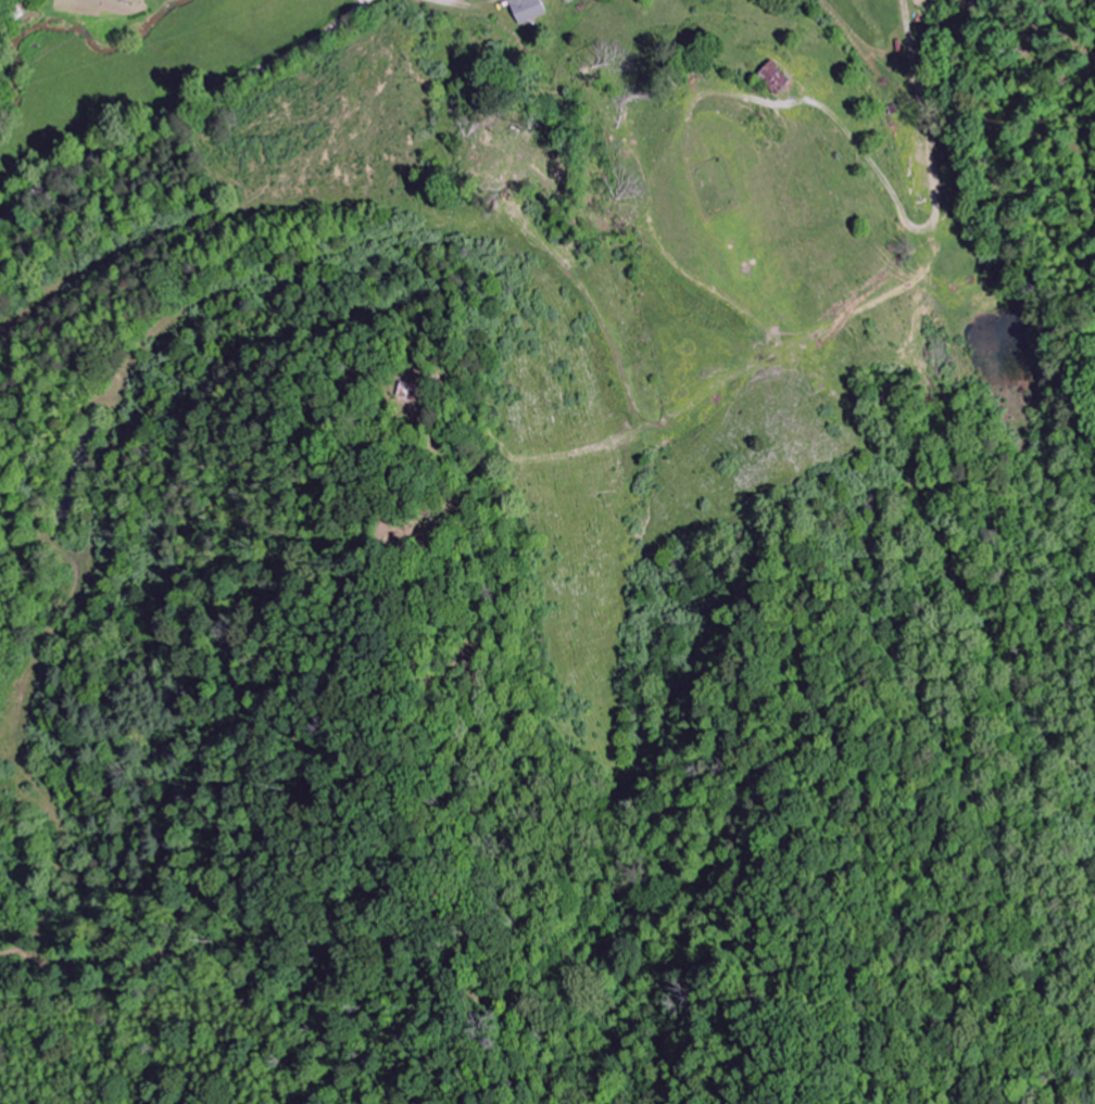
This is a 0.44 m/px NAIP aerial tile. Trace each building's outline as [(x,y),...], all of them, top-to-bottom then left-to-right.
[(518,26),(547,15),(541,0),(508,0),(518,26)] [(760,74),(778,95),(793,83),(776,61),(760,74)]
